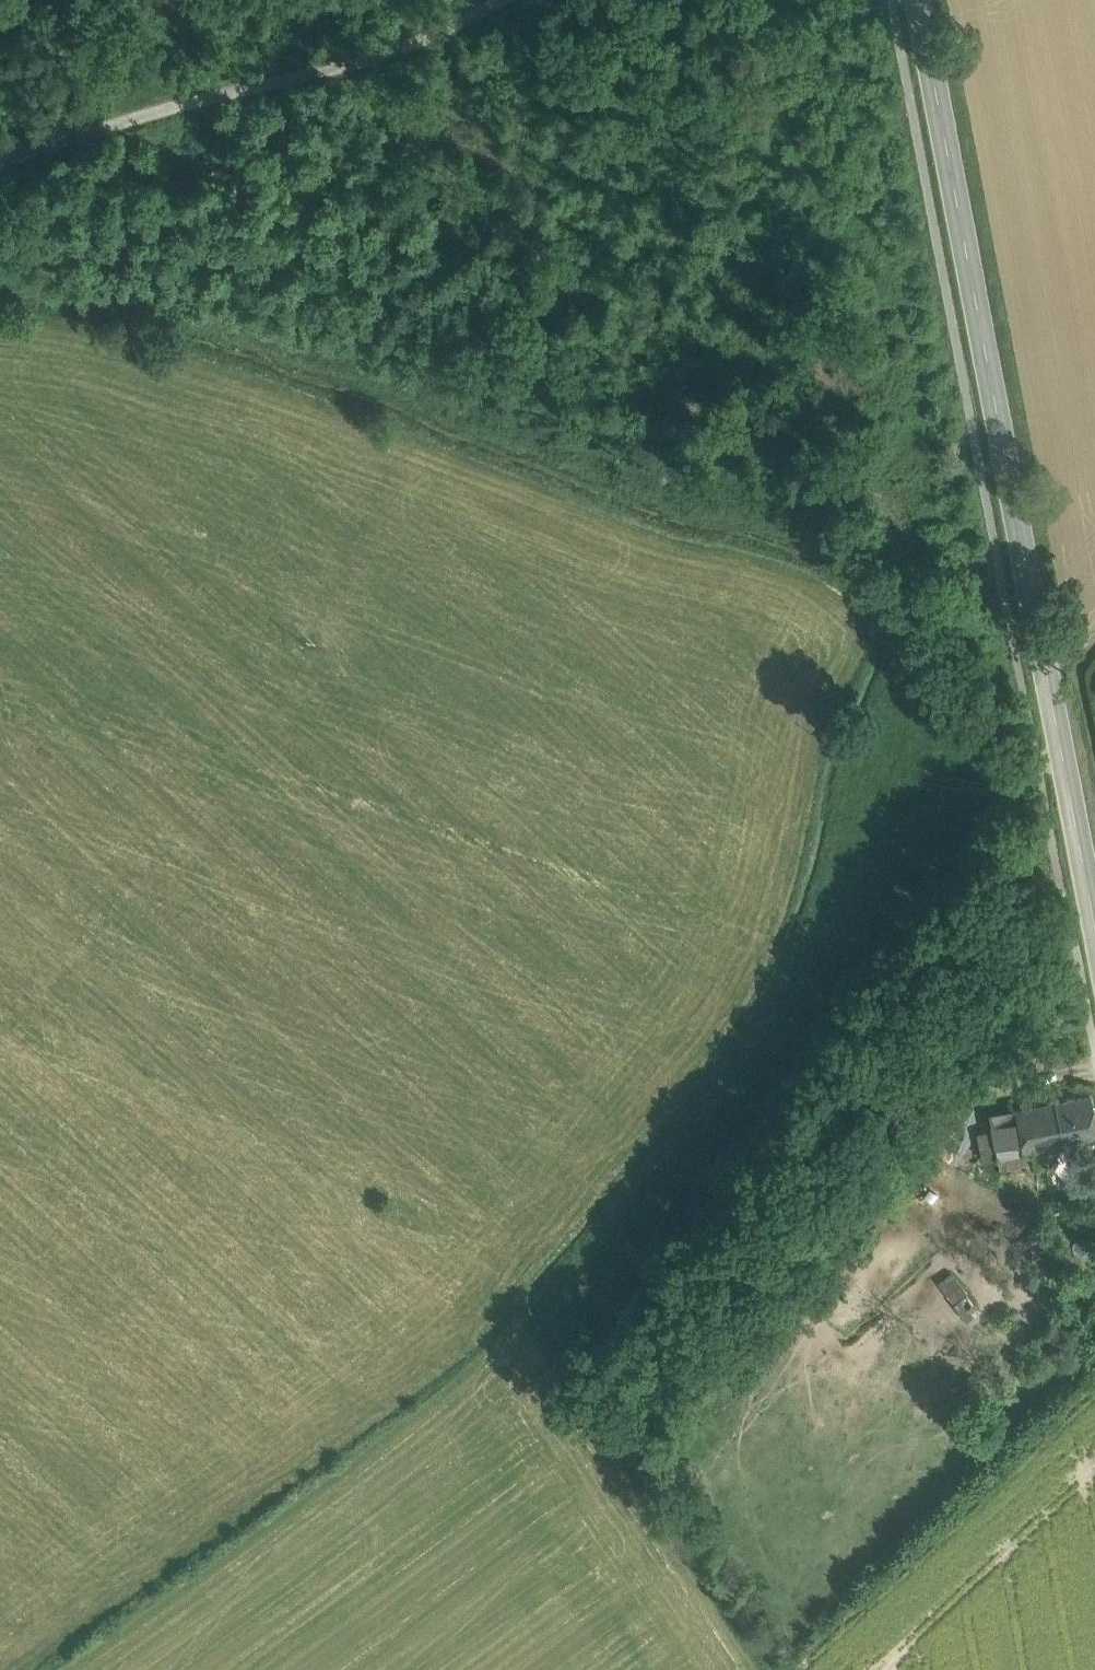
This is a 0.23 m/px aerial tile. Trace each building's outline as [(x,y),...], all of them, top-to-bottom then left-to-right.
[(1054,1101),(1055,1146),(1094,1138),(1094,1117),(1091,1094),(1054,1101)] [(1054,1101),(989,1113),(993,1131),(998,1157),(999,1157),(1033,1150),(1055,1146),(1054,1101)] [(993,1131),(979,1134),(984,1160),(998,1157),(993,1131)] [(1055,1146),(1033,1150),(1036,1164),(1037,1168),(1058,1164),(1055,1146)] [(1033,1150),(999,1157),(1002,1170),(1036,1164),(1033,1150)] [(951,1272),(938,1283),(967,1320),(980,1309),(951,1272)]
